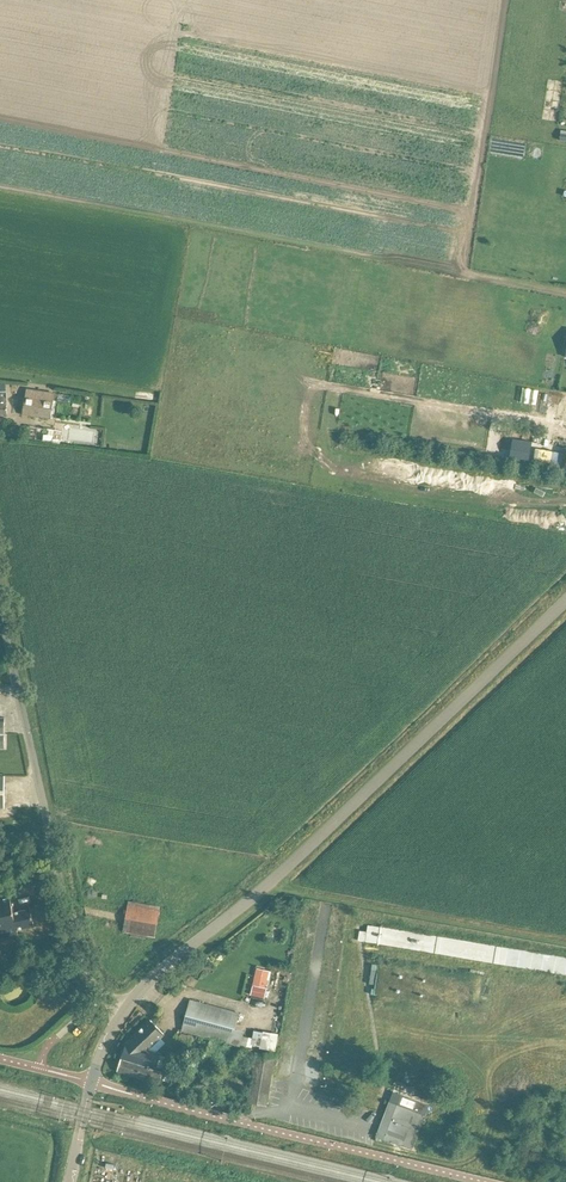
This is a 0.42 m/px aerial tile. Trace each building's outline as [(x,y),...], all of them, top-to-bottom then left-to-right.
[(27,389),(23,414),(51,418),(55,393),(27,389)] [(0,391),(0,414),(8,414),(7,391),(0,391)] [(478,423),(476,433),(488,435),(490,426),(478,423)] [(553,433),(551,443),(565,446),(565,436),(553,433)] [(512,439),(509,458),(529,462),(532,442),(512,439)] [(9,894),(0,896),(0,936),(17,932),(17,929),(23,928),(34,926),(30,908),(13,912),(9,894)] [(123,931),(155,936),(159,911),(128,905),(123,931)] [(565,975),(565,958),(368,925),(367,932),(360,930),(358,940),(565,975)] [(255,976),(253,984),(265,987),(267,979),(255,976)] [(254,986),(252,994),(264,997),(266,989),(254,986)] [(182,1030),(193,1034),(231,1041),(239,1011),(202,1003),(190,999),(182,1030)] [(126,1043),(121,1059),(155,1069),(160,1053),(148,1049),(164,1034),(158,1028),(150,1019),(126,1043)] [(249,1045),(275,1049),(277,1033),(252,1030),(249,1045)] [(182,1034),(180,1044),(191,1047),(193,1037),(182,1034)] [(256,1053),(250,1090),(248,1101),(267,1105),(275,1056),(256,1053)] [(155,1069),(121,1059),(117,1070),(159,1083),(163,1071),(155,1069)] [(378,1132),(376,1137),(385,1140),(406,1147),(412,1149),(425,1114),(416,1111),(401,1105),(390,1101),(385,1115),(378,1132)]
